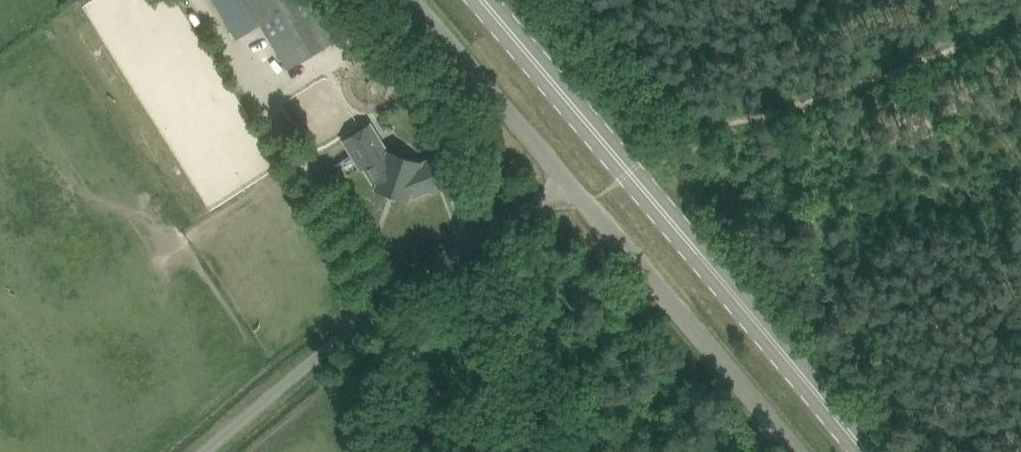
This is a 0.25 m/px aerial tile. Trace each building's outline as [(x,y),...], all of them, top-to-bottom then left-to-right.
[(258,23),(243,0),(210,0),(235,38),(258,23)] [(288,69),(343,36),(321,0),(247,0),(288,69)] [(344,141),(353,155),(353,156),(361,169),(364,167),(376,187),(376,188),(410,199),(432,190),(433,193),(451,185),(439,155),(422,162),(413,158),(413,157),(413,156),(413,155),(413,154),(413,153),(413,152),(412,152),(412,151),(412,150),(411,150),(411,149),(410,149),(409,148),(408,148),(407,148),(407,147),(406,147),(405,147),(404,147),(403,147),(403,148),(402,148),(401,148),(401,149),(400,149),(399,150),(399,151),(398,151),(398,152),(397,153),(388,149),(371,123),(344,140),(344,141)]
